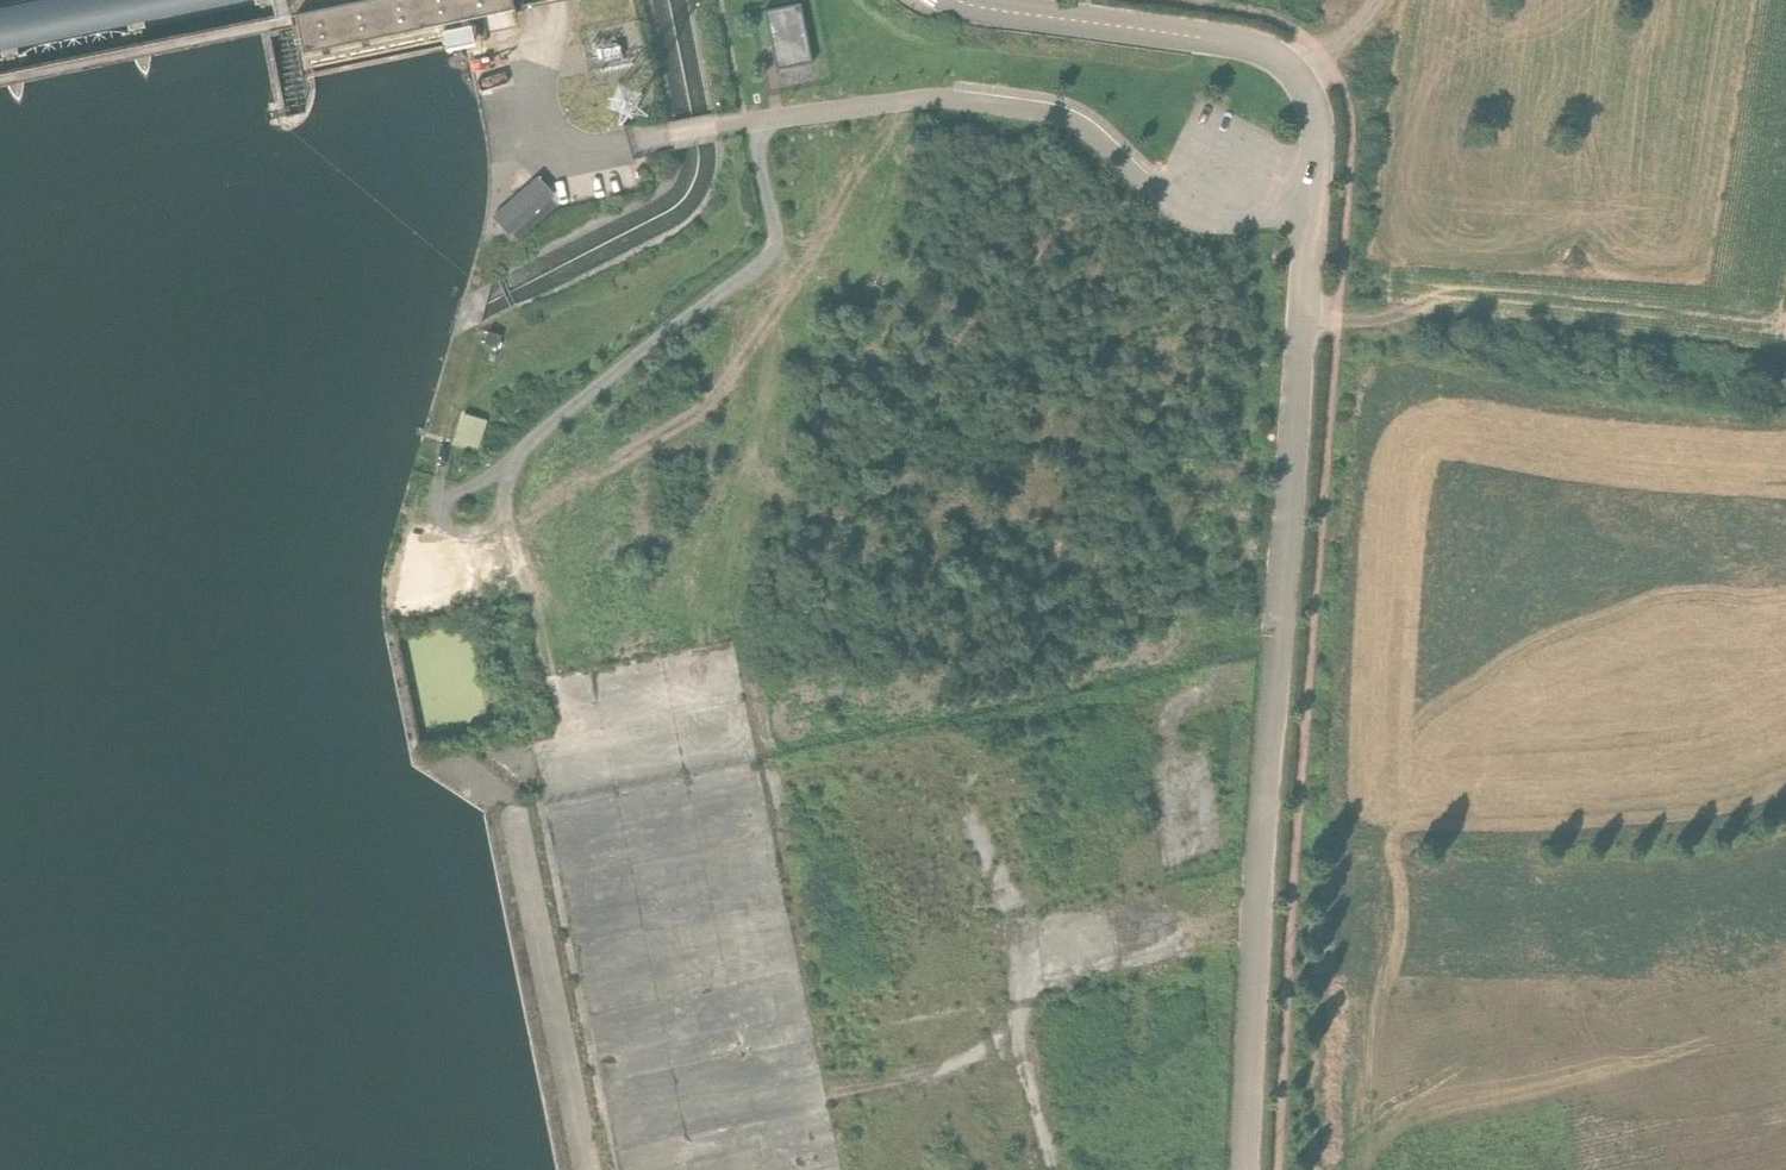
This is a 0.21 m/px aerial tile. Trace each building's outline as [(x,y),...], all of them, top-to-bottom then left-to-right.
[(220,0),(30,0),(0,6),(0,45),(220,0)] [(298,10),(301,24),(301,27),(303,36),(491,0),(296,0),(298,10)] [(762,1),(774,68),(811,62),(800,0),(770,0),(762,1)] [(499,223),(515,241),(561,199),(545,181),(499,223)] [(461,444),(481,450),(490,424),(470,417),(461,444)]
